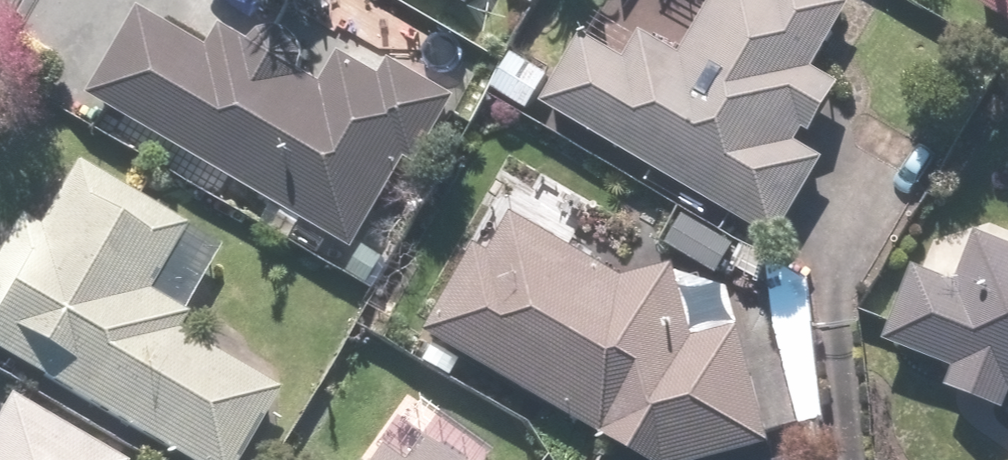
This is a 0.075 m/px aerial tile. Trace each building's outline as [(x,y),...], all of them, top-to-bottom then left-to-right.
[(465,9),(470,0),(446,0),(465,9)] [(538,108),(781,246),(827,165),(799,149),(838,80),(816,67),(851,5),(842,0),(709,0),(678,54),(595,8),(538,108)] [(966,2),(1007,26),(1007,0),(967,0),(966,2)] [(138,11),(88,93),(380,271),(474,115),(385,61),(374,78),(264,12),(246,42),(221,27),(206,52),(138,11)] [(0,244),(0,359),(176,459),(233,459),(273,392),(172,334),(182,317),(177,314),(215,249),(70,166),(32,231),(14,220),(0,244)] [(626,459),(738,459),(772,450),(726,298),(649,252),(632,281),(498,202),(418,337),(626,459)] [(915,268),(886,352),(950,374),(941,400),(1004,422),(1007,411),(1007,249),(968,235),(953,281),(915,268)] [(5,398),(0,407),(0,459),(111,459),(5,398)] [(418,436),(402,459),(455,459),(418,436)] [(366,449),(359,459),(382,459),(366,449)]
